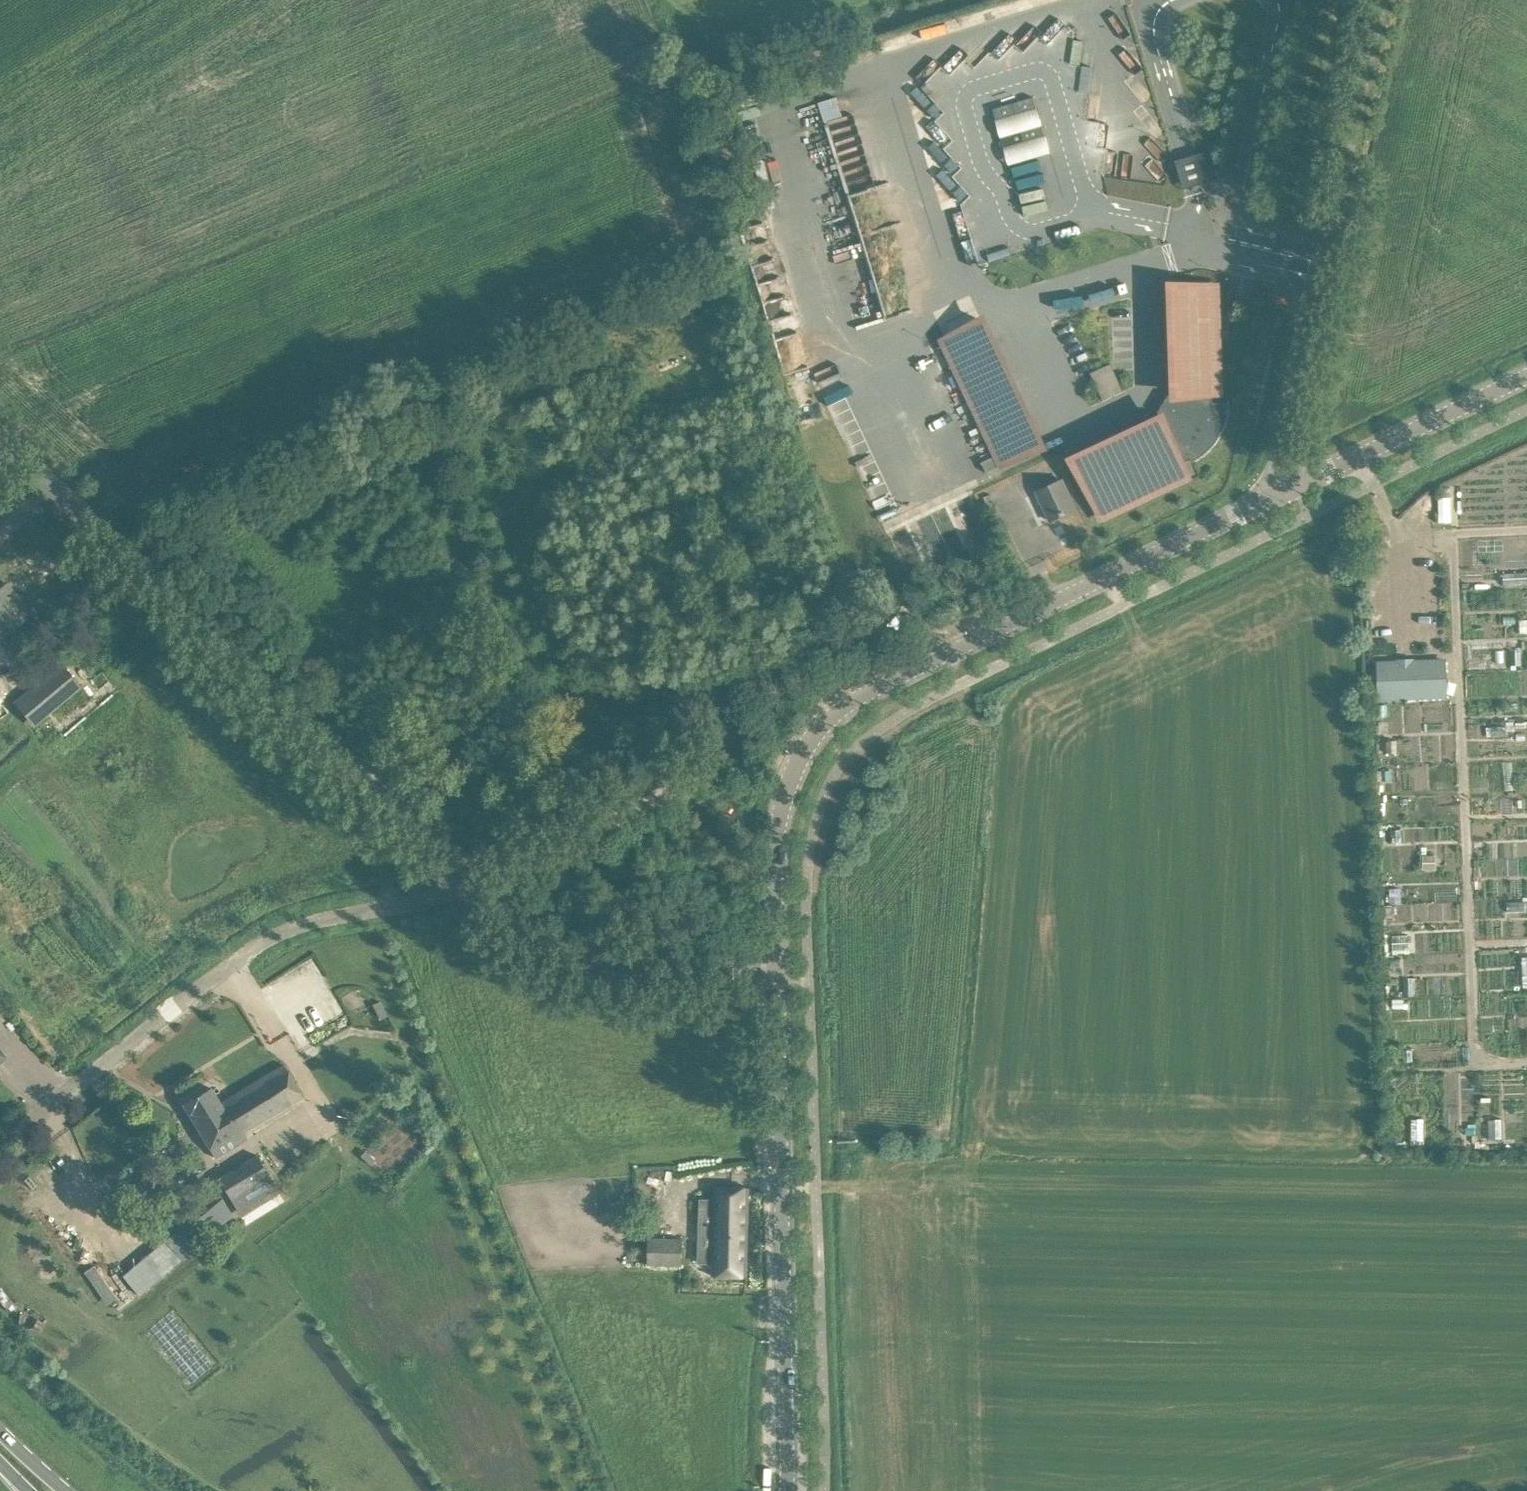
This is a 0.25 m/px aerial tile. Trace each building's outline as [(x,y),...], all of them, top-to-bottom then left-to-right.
[(1034,96),(993,108),(1004,148),(1045,136),(1034,96)] [(1205,147),(1176,156),(1180,169),(1185,185),(1220,174),(1217,164),(1212,145),(1205,147)] [(752,254),(771,247),(762,225),(744,232),(752,254)] [(1151,423),(1073,459),(1100,516),(1189,474),(1183,461),(1190,458),(1192,462),(1192,461),(1193,461),(1197,459),(1198,458),(1200,456),(1202,455),(1204,454),(1206,452),(1207,451),(1209,449),(1211,447),(1212,446),(1214,444),(1215,442),(1216,440),(1218,438),(1219,436),(1220,434),(1221,432),(1222,430),(1223,428),(1224,426),(1225,424),(1225,422),(1226,420),(1226,417),(1227,415),(1227,413),(1228,411),(1228,408),(1228,406),(1228,404),(1228,402),(1222,402),(1213,402),(1212,394),(1218,394),(1214,286),(1214,284),(1211,284),(1172,285),(1175,381),(1176,394),(1169,394),(1158,411),(1161,418),(1151,423)] [(1100,397),(1121,388),(1110,363),(1089,371),(1100,397)] [(1003,442),(995,446),(1004,464),(1042,446),(1034,428),(1003,442)] [(1037,491),(1051,520),(1076,508),(1063,479),(1037,491)] [(1451,498),(1437,497),(1436,522),(1450,523),(1451,498)] [(0,587),(0,601),(9,594),(2,585),(0,587)] [(880,616),(856,627),(862,641),(886,630),(880,616)] [(1443,696),(1441,659),(1414,660),(1414,658),(1398,659),(1398,660),(1385,661),(1386,699),(1443,696)] [(61,662),(13,702),(34,727),(81,687),(61,662)] [(1391,908),(1391,933),(1407,933),(1406,907),(1391,908)] [(210,1087),(182,1104),(193,1121),(211,1152),(215,1157),(247,1138),(244,1132),(286,1107),(303,1097),(284,1064),(220,1102),(210,1087)] [(272,1179),(257,1155),(219,1179),(234,1203),(272,1179)] [(749,1187),(716,1186),(713,1275),(747,1276),(749,1187)] [(683,1238),(649,1238),(648,1263),(682,1264),(683,1238)]
